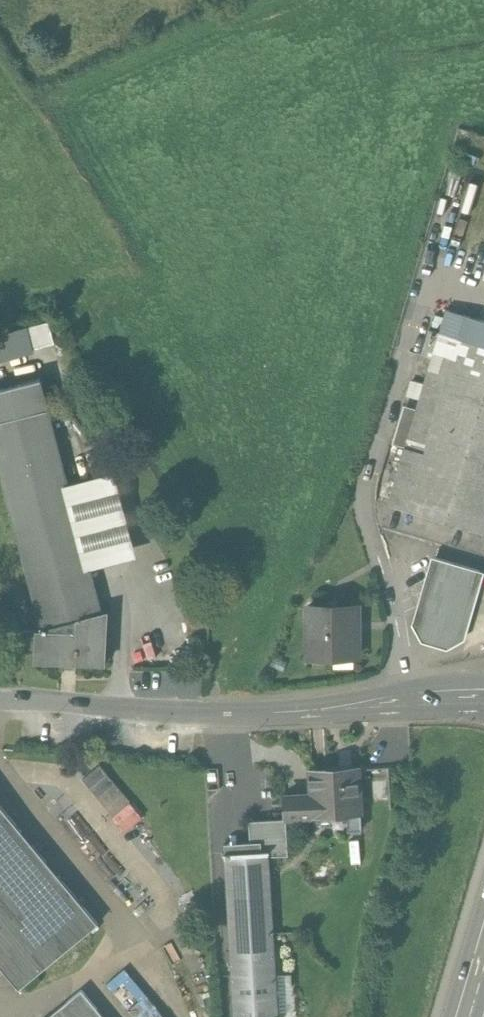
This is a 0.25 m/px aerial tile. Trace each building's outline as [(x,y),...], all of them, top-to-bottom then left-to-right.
[(470,159),(483,167),(483,137),(478,133),(468,149),(473,152),(470,159)] [(48,324),(27,330),(32,351),(54,345),(48,324)] [(439,334),(387,507),(483,536),(483,347),(439,334)] [(40,380),(0,391),(0,475),(41,630),(101,615),(40,380)] [(479,572),(435,559),(416,625),(424,639),(446,645),(460,637),(479,572)] [(357,657),(357,607),(307,608),(308,657),(357,657)] [(101,615),(41,630),(37,632),(21,631),(20,646),(20,647),(36,648),(36,660),(35,660),(35,662),(36,662),(37,661),(102,664),(102,665),(104,665),(104,664),(104,663),(106,613),(101,615)] [(99,765),(82,780),(90,789),(107,775),(99,765)] [(358,769),(309,771),(311,795),(285,796),(286,819),(312,818),(312,816),(360,813),(358,769)] [(107,775),(90,789),(97,798),(115,784),(107,775)] [(115,784),(97,798),(105,807),(122,793),(115,784)] [(122,793),(105,807),(113,816),(130,802),(122,793)] [(18,986),(97,920),(0,804),(0,965),(18,986)] [(226,855),(235,1016),(276,1016),(267,852),(226,855)] [(82,990),(49,1016),(104,1016),(82,990)]
